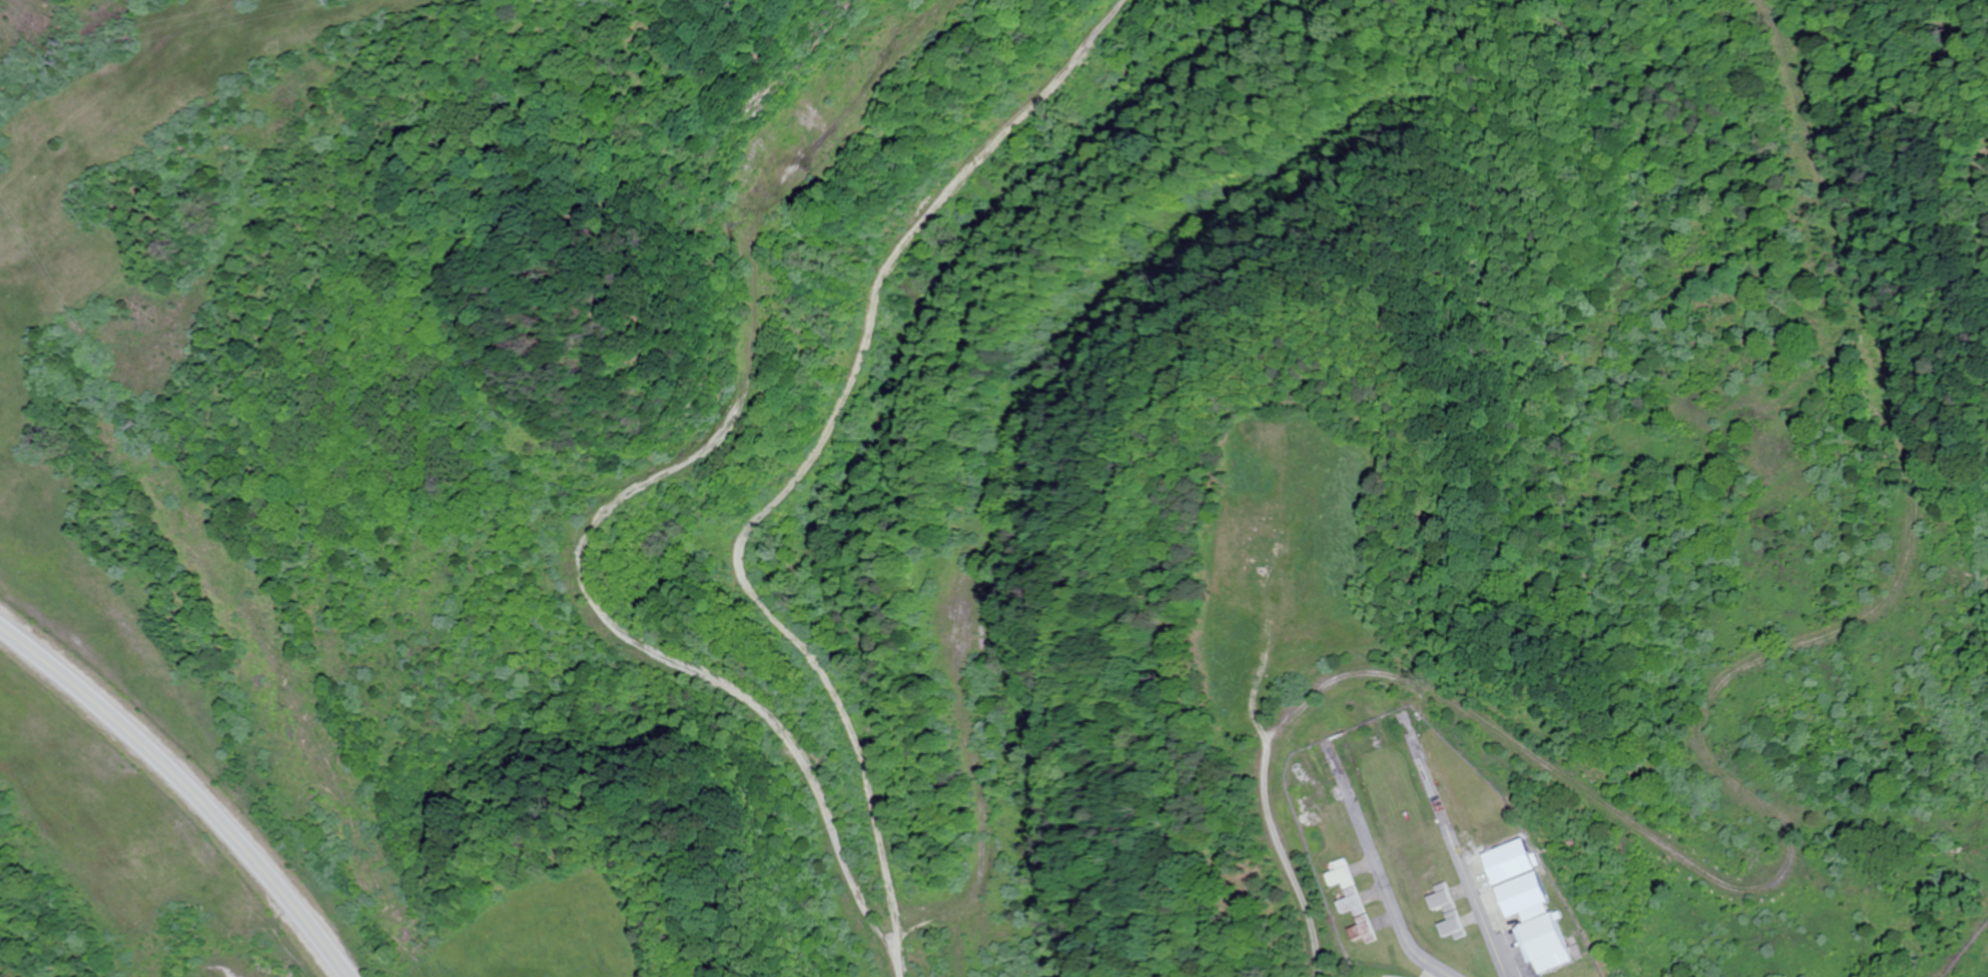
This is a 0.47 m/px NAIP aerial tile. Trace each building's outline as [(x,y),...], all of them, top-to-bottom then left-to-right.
[(1325,873),(1329,885),(1342,881),(1347,897),(1336,900),(1341,912),(1353,908),(1355,915),(1363,912),(1347,865),(1325,873)] [(1496,932),(1518,924),(1535,975),(1572,962),(1541,871),(1482,891),(1496,932)] [(1427,895),(1432,910),(1443,906),(1448,920),(1438,923),(1442,937),(1454,933),(1455,938),(1465,935),(1450,888),(1427,895)] [(1347,928),(1352,940),(1362,936),(1365,943),(1376,939),(1368,919),(1347,928)]
